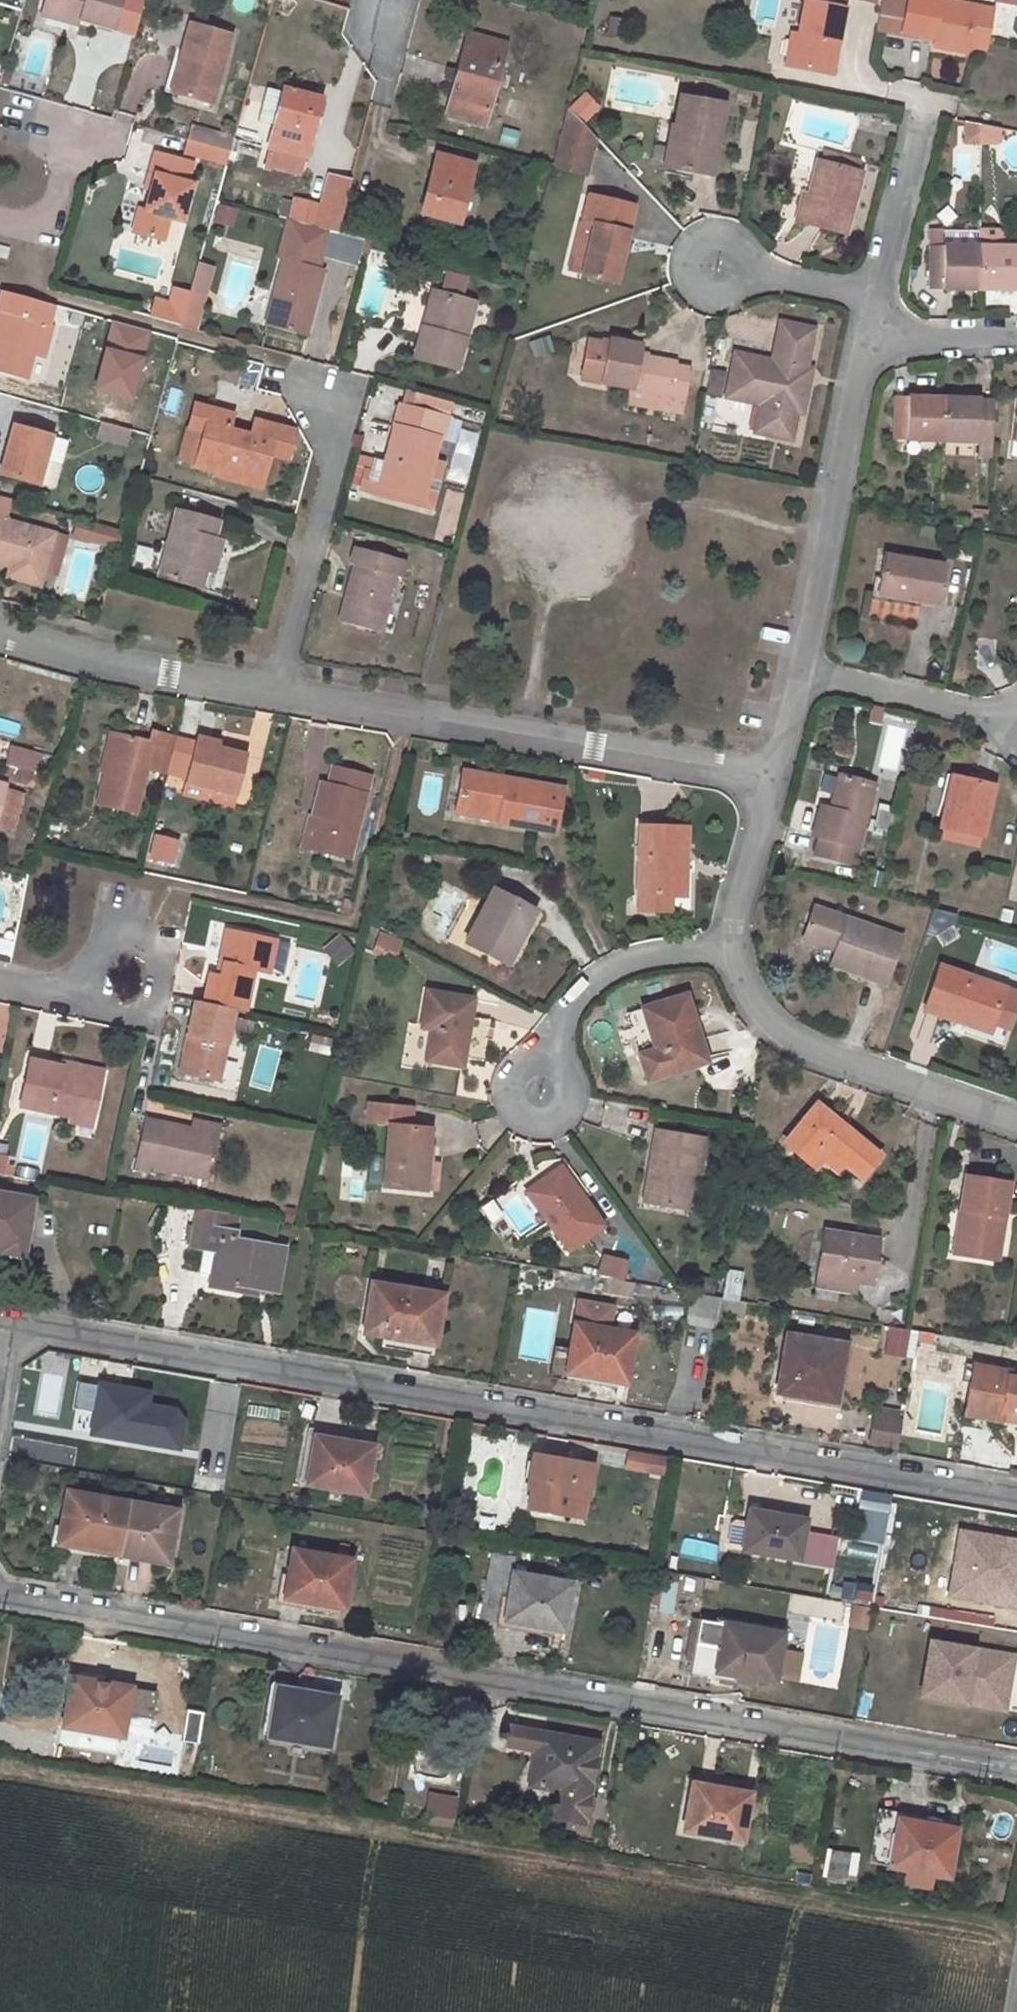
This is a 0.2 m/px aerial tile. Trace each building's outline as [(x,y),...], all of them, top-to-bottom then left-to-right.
[(65,14),(113,28),(121,0),(44,0),(42,8),(65,14)] [(792,67),(831,75),(845,8),(806,0),(799,32),(792,67)] [(933,39),(968,46),(976,6),(947,0),(907,0),(901,32),(933,39)] [(984,49),(993,9),(976,6),(968,46),(984,49)] [(42,8),(40,16),(63,22),(65,14),(42,8)] [(178,62),(170,93),(210,105),(230,35),(189,23),(178,62)] [(792,67),(799,32),(793,31),(786,66),(792,67)] [(459,69),(456,80),(452,98),(454,98),(449,114),(484,124),(506,44),(469,35),(459,69)] [(933,39),(931,46),(966,53),(968,46),(933,39)] [(170,60),(162,91),(170,93),(178,62),(170,60)] [(459,69),(448,66),(445,77),(456,80),(459,69)] [(283,90),(266,86),(257,119),(274,124),(283,90)] [(283,90),(274,124),(268,148),(304,157),(320,97),(284,88),(283,90)] [(681,126),(674,167),(710,174),(722,106),(679,97),(674,124),(681,126)] [(569,108),(555,162),(554,165),(587,173),(596,137),(569,108)] [(681,126),(674,124),(669,123),(661,165),(674,167),(681,126)] [(965,138),(978,138),(977,126),(965,123),(965,138)] [(1000,129),(980,125),(980,145),(996,144),(1000,141),(1000,129)] [(203,129),(191,126),(188,139),(199,142),(203,129)] [(517,147),(518,130),(500,128),(498,145),(517,147)] [(199,142),(229,150),(233,137),(203,129),(199,142)] [(188,139),(184,152),(196,156),(199,142),(188,139)] [(199,142),(196,156),(225,164),(229,150),(199,142)] [(153,175),(148,191),(143,210),(138,208),(131,233),(161,241),(168,218),(180,222),(191,184),(186,182),(192,163),(153,152),(148,173),(153,175)] [(474,164),(437,154),(421,213),(458,223),(474,164)] [(956,154),(956,177),(968,177),(968,154),(956,154)] [(818,160),(808,197),(802,221),(845,233),(862,171),(818,160)] [(153,175),(148,173),(143,189),(148,191),(153,175)] [(329,176),(318,216),(316,226),(327,230),(337,232),(350,182),(329,176)] [(581,273),(615,282),(633,206),(589,195),(582,223),(593,226),(581,273)] [(802,221),(808,197),(801,195),(796,220),(802,221)] [(230,228),(236,210),(215,203),(209,221),(230,228)] [(288,219),(316,226),(318,216),(291,209),(287,219),(288,219)] [(319,267),(327,230),(316,226),(288,219),(278,258),(283,260),(265,324),(306,335),(323,269),(319,267)] [(582,223),(570,271),(581,273),(593,226),(582,223)] [(979,289),(1016,289),(1016,246),(1005,246),(1005,235),(999,229),(979,229),(979,246),(979,289)] [(928,288),(979,289),(979,246),(940,245),(940,230),(930,230),(928,288)] [(0,245),(0,258),(6,259),(9,248),(0,245)] [(189,292),(187,300),(201,304),(210,272),(195,268),(189,292)] [(422,326),(414,358),(456,369),(475,302),(459,298),(465,277),(451,273),(448,284),(443,283),(440,292),(436,291),(426,327),(422,326)] [(154,299),(149,315),(180,324),(189,292),(174,288),(170,301),(165,302),(154,299)] [(0,297),(0,373),(25,380),(41,323),(48,325),(54,304),(2,290),(0,297)] [(760,403),(755,431),(790,438),(796,410),(801,411),(810,367),(805,366),(813,328),(779,321),(771,359),(734,352),(726,396),(760,403)] [(642,345),(609,338),(608,343),(588,340),(581,379),(631,388),(629,401),(660,407),(662,393),(684,397),(689,369),(675,366),(675,363),(640,356),(642,345)] [(943,397),(893,396),(892,439),(942,439),(943,397)] [(991,458),(993,398),(943,397),(942,439),(977,440),(977,457),(991,458)] [(227,434),(229,425),(232,414),(194,404),(188,427),(204,432),(195,465),(215,471),(214,474),(261,487),(270,454),(287,459),(294,430),(254,419),(251,431),(249,439),(227,434)] [(438,439),(442,440),(448,418),(399,405),(382,465),(389,466),(383,484),(422,496),(438,439)] [(101,421),(116,425),(130,428),(134,414),(105,407),(101,421)] [(97,436),(112,440),(116,425),(101,421),(97,436)] [(17,427),(11,425),(6,444),(12,445),(17,427)] [(116,425),(112,440),(126,444),(130,428),(116,425)] [(229,425),(227,434),(249,439),(251,431),(229,425)] [(37,484),(50,436),(17,427),(12,445),(6,444),(0,468),(0,474),(37,484)] [(53,489),(64,448),(59,446),(60,439),(50,436),(37,484),(53,489)] [(383,484),(389,466),(382,465),(377,483),(383,484)] [(446,491),(443,508),(458,510),(460,493),(446,491)] [(10,566),(42,574),(53,534),(5,520),(11,498),(0,495),(0,563),(10,566)] [(205,571),(214,538),(218,521),(176,510),(158,576),(200,588),(205,571)] [(111,545),(114,526),(71,519),(68,538),(111,545)] [(211,572),(220,540),(214,538),(205,571),(211,572)] [(350,563),(354,564),(339,619),(378,631),(393,574),(400,576),(404,561),(354,548),(350,563)] [(943,564),(884,555),(878,594),(936,603),(943,564)] [(10,566),(6,578),(38,587),(42,574),(10,566)] [(898,771),(904,728),(884,725),(878,769),(898,771)] [(151,731),(148,743),(117,734),(107,772),(103,771),(95,804),(135,814),(146,770),(165,775),(167,766),(174,737),(151,731)] [(117,734),(110,732),(100,770),(103,771),(107,772),(117,734)] [(183,783),(235,797),(246,756),(174,737),(167,766),(186,771),(183,783)] [(5,764),(33,771),(37,753),(10,745),(5,764)] [(2,774),(30,782),(33,771),(5,764),(2,774)] [(311,816),(315,817),(320,819),(313,849),(349,859),(369,776),(331,766),(327,784),(319,783),(311,816)] [(562,788),(463,771),(457,805),(491,812),(491,807),(501,809),(499,823),(554,833),(562,788)] [(830,808),(839,773),(829,771),(820,805),(830,808)] [(819,837),(815,853),(852,863),(872,782),(839,773),(830,808),(820,805),(813,834),(819,837)] [(992,784),(951,774),(940,826),(980,837),(992,784)] [(180,794),(232,808),(235,797),(183,783),(180,794)] [(18,805),(1,800),(0,806),(0,826),(12,829),(18,805)] [(456,814),(489,821),(499,823),(501,809),(491,807),(491,812),(457,805),(456,814)] [(315,817),(308,848),(313,849),(320,819),(315,817)] [(684,862),(685,827),(639,826),(637,894),(672,895),(673,862),(684,862)] [(150,833),(144,859),(171,865),(177,839),(150,833)] [(683,896),(684,862),(673,862),(672,895),(683,896)] [(534,909),(492,887),(463,942),(502,962),(521,928),(524,930),(534,909)] [(885,983),(901,937),(813,906),(802,940),(832,951),(827,963),(885,983)] [(203,1001),(234,1008),(247,1010),(254,970),(268,973),(273,954),(264,953),(268,938),(226,930),(222,949),(226,950),(221,976),(209,974),(203,1001)] [(339,933),(319,947),(333,965),(352,951),(339,933)] [(371,953),(399,957),(402,936),(374,933),(371,953)] [(275,940),(268,938),(264,953),(273,954),(275,940)] [(960,1010),(992,1022),(1004,989),(939,967),(924,1008),(957,1020),(960,1010)] [(462,1066),(469,1015),(472,997),(427,990),(421,1027),(432,1029),(426,1060),(462,1066)] [(627,1013),(648,1080),(707,1061),(686,995),(627,1013)] [(193,1035),(185,1071),(220,1079),(234,1008),(203,1001),(195,1000),(188,1034),(193,1035)] [(957,1020),(988,1032),(992,1022),(960,1010),(957,1020)] [(308,1034),(306,1050),(328,1053),(330,1037),(308,1034)] [(251,1087),(273,1090),(278,1048),(255,1045),(251,1087)] [(19,1105),(74,1116),(76,1111),(93,1114),(100,1075),(28,1060),(19,1105)] [(423,1191),(424,1188),(426,1162),(431,1126),(410,1125),(411,1108),(369,1104),(367,1120),(387,1122),(381,1186),(423,1191)] [(819,1143),(842,1161),(860,1175),(877,1154),(816,1105),(785,1143),(806,1160),(819,1143)] [(74,1116),(72,1128),(89,1131),(93,1114),(76,1111),(74,1116)] [(152,1166),(210,1178),(218,1135),(161,1122),(152,1166)] [(704,1137),(656,1128),(642,1202),(678,1208),(685,1171),(692,1172),(698,1173),(704,1137)] [(842,1161),(819,1143),(806,1160),(814,1167),(822,1158),(835,1169),(842,1161)] [(8,1176),(12,1154),(0,1152),(0,1175),(8,1176)] [(438,1164),(426,1162),(424,1188),(435,1189),(438,1164)] [(526,1191),(547,1221),(567,1248),(601,1224),(560,1166),(526,1191)] [(692,1172),(685,1171),(678,1208),(685,1209),(692,1172)] [(1009,1184),(966,1176),(961,1209),(967,1210),(960,1253),(996,1260),(1009,1184)] [(0,1246),(0,1248),(0,1250),(20,1254),(29,1201),(0,1196),(0,1246)] [(487,1199),(475,1207),(486,1222),(498,1214),(487,1199)] [(234,1285),(254,1288),(275,1292),(283,1247),(232,1238),(236,1214),(197,1207),(190,1246),(213,1250),(218,1251),(215,1269),(210,1269),(207,1287),(233,1292),(234,1285)] [(961,1209),(953,1252),(960,1253),(967,1210),(961,1209)] [(876,1239),(823,1230),(815,1274),(854,1280),(869,1282),(876,1239)] [(218,1251),(213,1250),(210,1269),(215,1269),(218,1251)] [(737,1302),(741,1272),(727,1270),(723,1300),(737,1302)] [(815,1274),(813,1285),(852,1292),(854,1280),(815,1274)] [(601,1291),(630,1296),(632,1281),(603,1276),(601,1291)] [(233,1292),(252,1295),(254,1288),(234,1285),(233,1292)] [(363,1329),(381,1333),(388,1335),(387,1340),(433,1347),(441,1297),(370,1285),(363,1329)] [(686,1319),(714,1324),(719,1296),(690,1291),(686,1319)] [(574,1323),(566,1371),(624,1381),(632,1333),(574,1323)] [(885,1326),(881,1354),(904,1357),(907,1328),(885,1326)] [(381,1333),(378,1346),(431,1356),(433,1347),(387,1340),(388,1335),(381,1333)] [(785,1333),(775,1392),(796,1395),(797,1387),(836,1393),(844,1344),(785,1333)] [(972,1364),(964,1362),(961,1380),(969,1382),(972,1364)] [(969,1382),(964,1413),(992,1419),(993,1416),(994,1408),(1016,1412),(1016,1377),(1006,1375),(1007,1370),(972,1364),(969,1382)] [(1016,1377),(1016,1368),(1007,1366),(1007,1370),(1006,1375),(1016,1377)] [(99,1386),(90,1432),(177,1449),(184,1420),(176,1408),(147,1402),(148,1394),(99,1386)] [(836,1393),(797,1387),(796,1395),(835,1403),(836,1393)] [(1016,1420),(1016,1412),(994,1408),(993,1416),(1016,1420)] [(881,1419),(896,1422),(898,1412),(882,1409),(881,1419)] [(875,1418),(872,1442),(892,1446),(896,1422),(881,1419),(875,1418)] [(371,1446),(314,1436),(305,1483),(363,1493),(371,1446)] [(625,1448),(621,1467),(660,1476),(664,1456),(625,1448)] [(595,1468),(535,1459),(527,1508),(581,1517),(585,1493),(591,1494),(595,1468)] [(166,1552),(174,1510),(68,1491),(59,1543),(119,1553),(121,1543),(166,1552)] [(741,1549),(829,1566),(834,1538),(802,1532),(803,1525),(773,1519),(774,1514),(748,1509),(741,1549)] [(121,1543),(119,1553),(171,1563),(181,1511),(174,1510),(166,1552),(121,1543)] [(804,1519),(774,1514),(773,1519),(803,1525),(804,1519)] [(955,1530),(944,1598),(1016,1609),(1016,1540),(955,1530)] [(346,1560),(348,1545),(338,1543),(336,1559),(291,1551),(284,1597),(342,1608),(351,1561),(346,1560)] [(511,1573),(515,1551),(495,1548),(482,1617),(503,1621),(511,1573)] [(503,1621),(561,1630),(569,1582),(511,1573),(503,1621)] [(841,1600),(867,1601),(868,1582),(841,1581),(841,1600)] [(867,1628),(867,1605),(847,1605),(847,1628),(867,1628)] [(699,1614),(698,1620),(782,1633),(783,1627),(699,1614)] [(774,1681),(782,1633),(698,1620),(690,1619),(684,1660),(692,1661),(690,1674),(734,1681),(734,1675),(774,1681)] [(1014,1654),(923,1638),(913,1696),(1004,1711),(1014,1654)] [(71,1677),(63,1725),(121,1735),(129,1688),(71,1677)] [(335,1698),(276,1688),(268,1736),(326,1745),(335,1698)] [(542,1752),(536,1787),(556,1790),(552,1818),(584,1822),(597,1743),(509,1728),(506,1746),(534,1750),(542,1752)] [(536,1787),(542,1752),(534,1750),(528,1785),(536,1787)] [(691,1783),(683,1829),(740,1840),(749,1793),(691,1783)] [(419,1825),(449,1830),(455,1795),(425,1790),(419,1825)] [(889,1866),(907,1869),(933,1873),(947,1876),(955,1828),(897,1818),(896,1816),(877,1813),(868,1862),(889,1865),(889,1866)] [(826,1876),(845,1879),(850,1854),(830,1850),(826,1876)] [(905,1880),(931,1884),(933,1873),(907,1869),(905,1880)]
